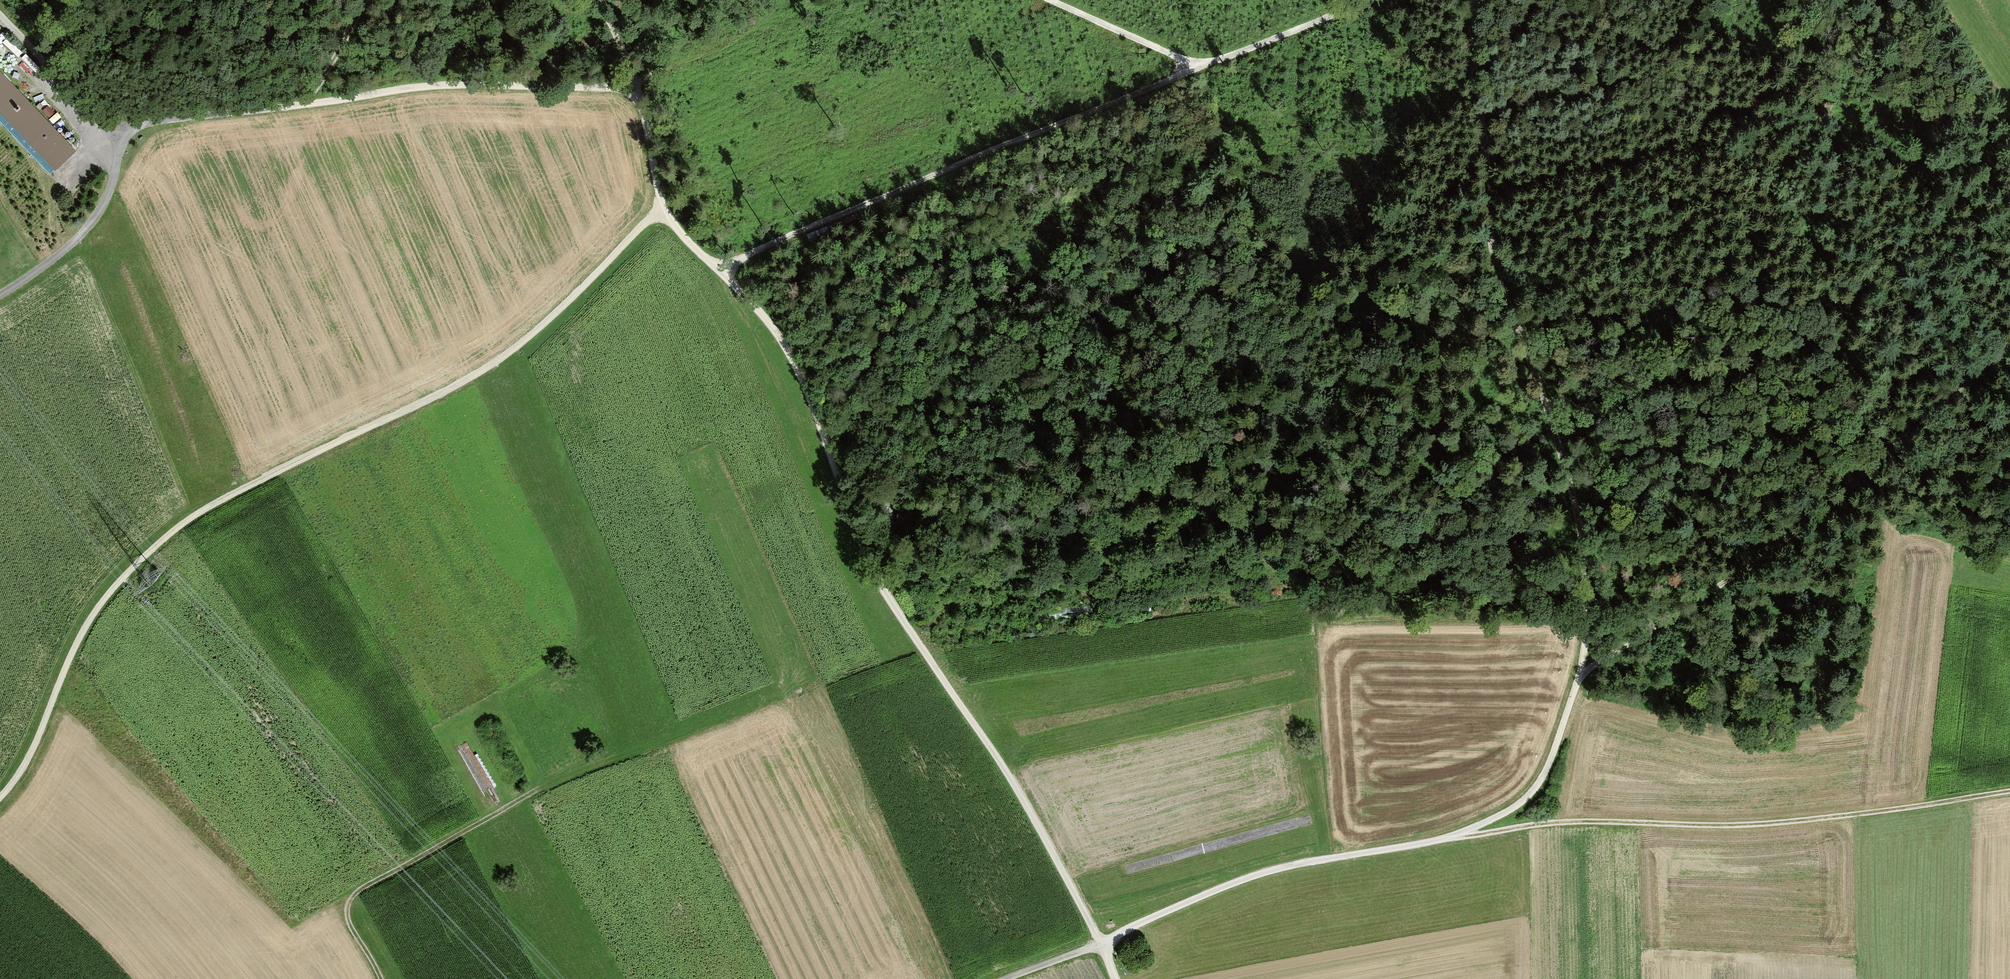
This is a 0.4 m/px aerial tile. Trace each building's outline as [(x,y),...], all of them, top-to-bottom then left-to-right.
[(0,35),(0,64),(15,49),(0,35)] [(53,173),(73,155),(59,140),(69,131),(53,114),(43,122),(0,75),(0,116),(53,173)]
